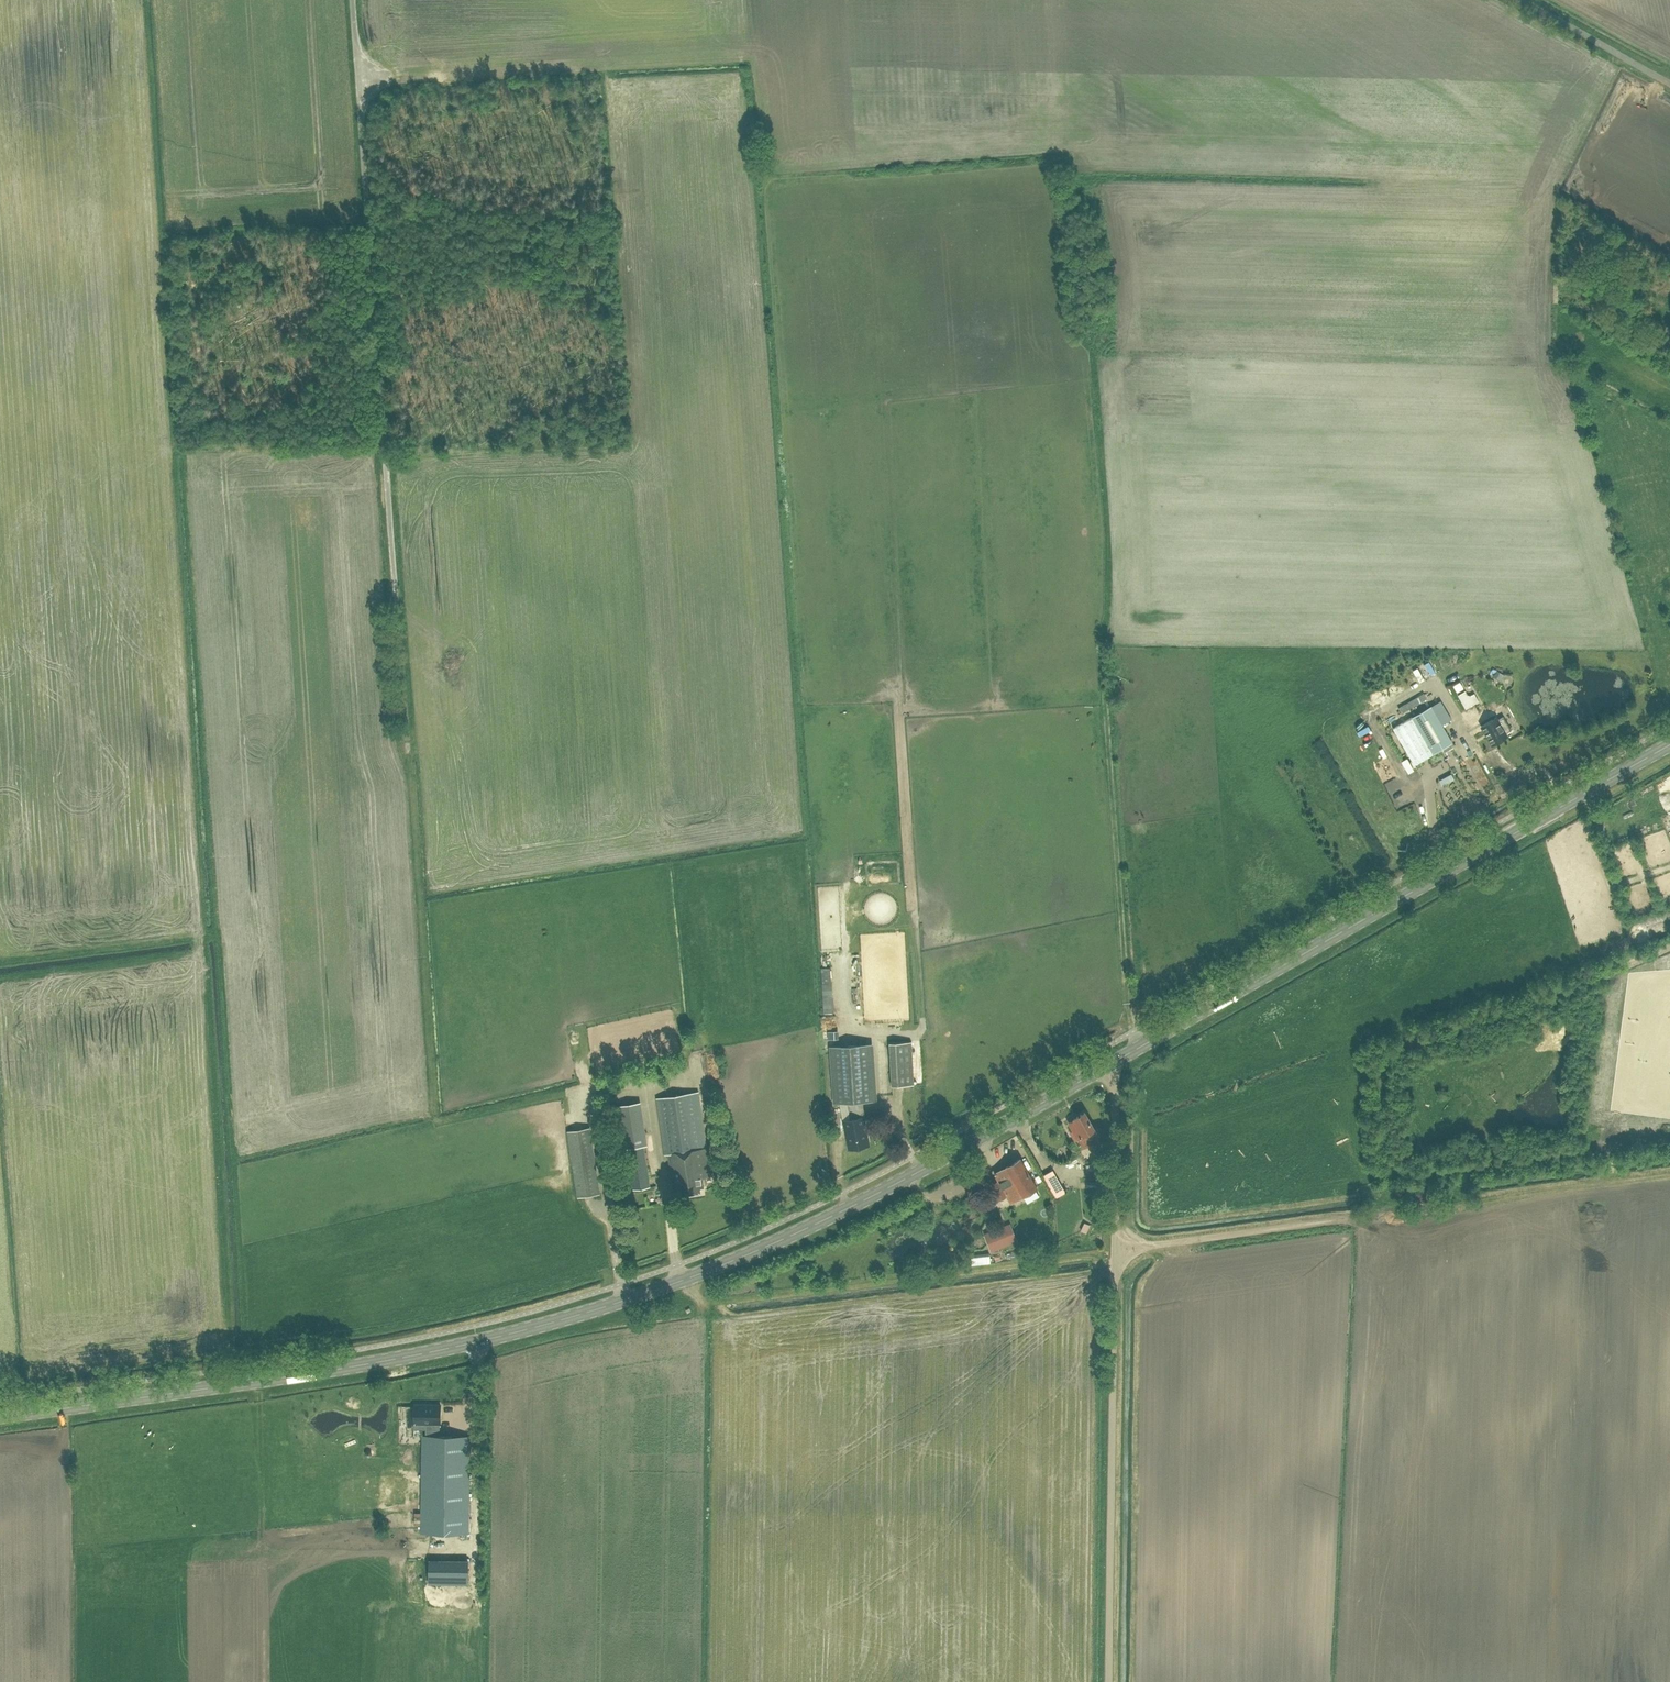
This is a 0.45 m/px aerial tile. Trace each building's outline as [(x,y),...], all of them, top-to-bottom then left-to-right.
[(1420,666),(1413,669),(1419,683),(1427,679),(1420,666)] [(1479,710),(1487,705),(1482,697),(1474,703),(1479,710)] [(1452,742),(1430,705),(1412,716),(1433,753),(1452,742)] [(1373,708),(1374,716),(1384,716),(1383,707),(1373,708)] [(1507,736),(1506,733),(1511,729),(1503,716),(1497,719),(1496,717),(1481,726),(1492,744),(1507,736)] [(1426,760),(1430,769),(1435,767),(1431,758),(1426,760)] [(1449,796),(1462,790),(1459,785),(1447,791),(1449,796)] [(820,919),(821,926),(828,925),(827,918),(820,919)] [(1647,933),(1650,939),(1661,934),(1659,929),(1647,933)] [(894,1022),(895,1029),(904,1028),(903,1020),(894,1022)] [(839,1036),(837,1029),(826,1031),(828,1038),(839,1036)] [(580,1030),(571,1034),(575,1042),(583,1038),(580,1030)] [(913,1040),(915,1062),(924,1062),(922,1039),(913,1040)] [(914,1084),(911,1041),(893,1042),(895,1085),(914,1084)] [(877,1099),(873,1043),(829,1046),(833,1102),(877,1099)] [(707,1147),(699,1091),(657,1098),(665,1154),(669,1153),(675,1193),(681,1193),(681,1194),(700,1191),(700,1187),(704,1186),(702,1177),(713,1175),(709,1146),(707,1147)] [(648,1145),(640,1101),(613,1105),(620,1149),(627,1148),(634,1189),(651,1186),(644,1145),(648,1145)] [(1094,1128),(1085,1111),(1074,1118),(1075,1119),(1069,1122),(1073,1130),(1070,1131),(1075,1140),(1078,1138),(1083,1147),(1094,1141),(1089,1131),(1094,1128)] [(869,1144),(863,1116),(844,1120),(849,1148),(869,1144)] [(600,1193),(590,1127),(567,1130),(578,1196),(600,1193)] [(1037,1186),(1021,1158),(994,1173),(998,1180),(991,1185),(999,1199),(1007,1194),(1010,1201),(1037,1186)] [(1062,1185),(1052,1190),(1057,1198),(1067,1193),(1062,1185)] [(1028,1202),(1041,1194),(1037,1187),(1024,1194),(1028,1202)] [(1009,1220),(985,1230),(992,1246),(1016,1236),(1009,1220)] [(1076,1234),(1086,1238),(1091,1224),(1082,1220),(1076,1234)] [(1001,1249),(994,1251),(997,1261),(1003,1260),(1001,1249)] [(969,1256),(971,1264),(993,1260),(991,1252),(969,1256)] [(441,1404),(415,1404),(414,1423),(427,1423),(426,1435),(422,1435),(421,1532),(469,1533),(470,1435),(439,1435),(440,1423),(441,1404)] [(469,1560),(429,1559),(429,1584),(469,1585),(469,1560)]
